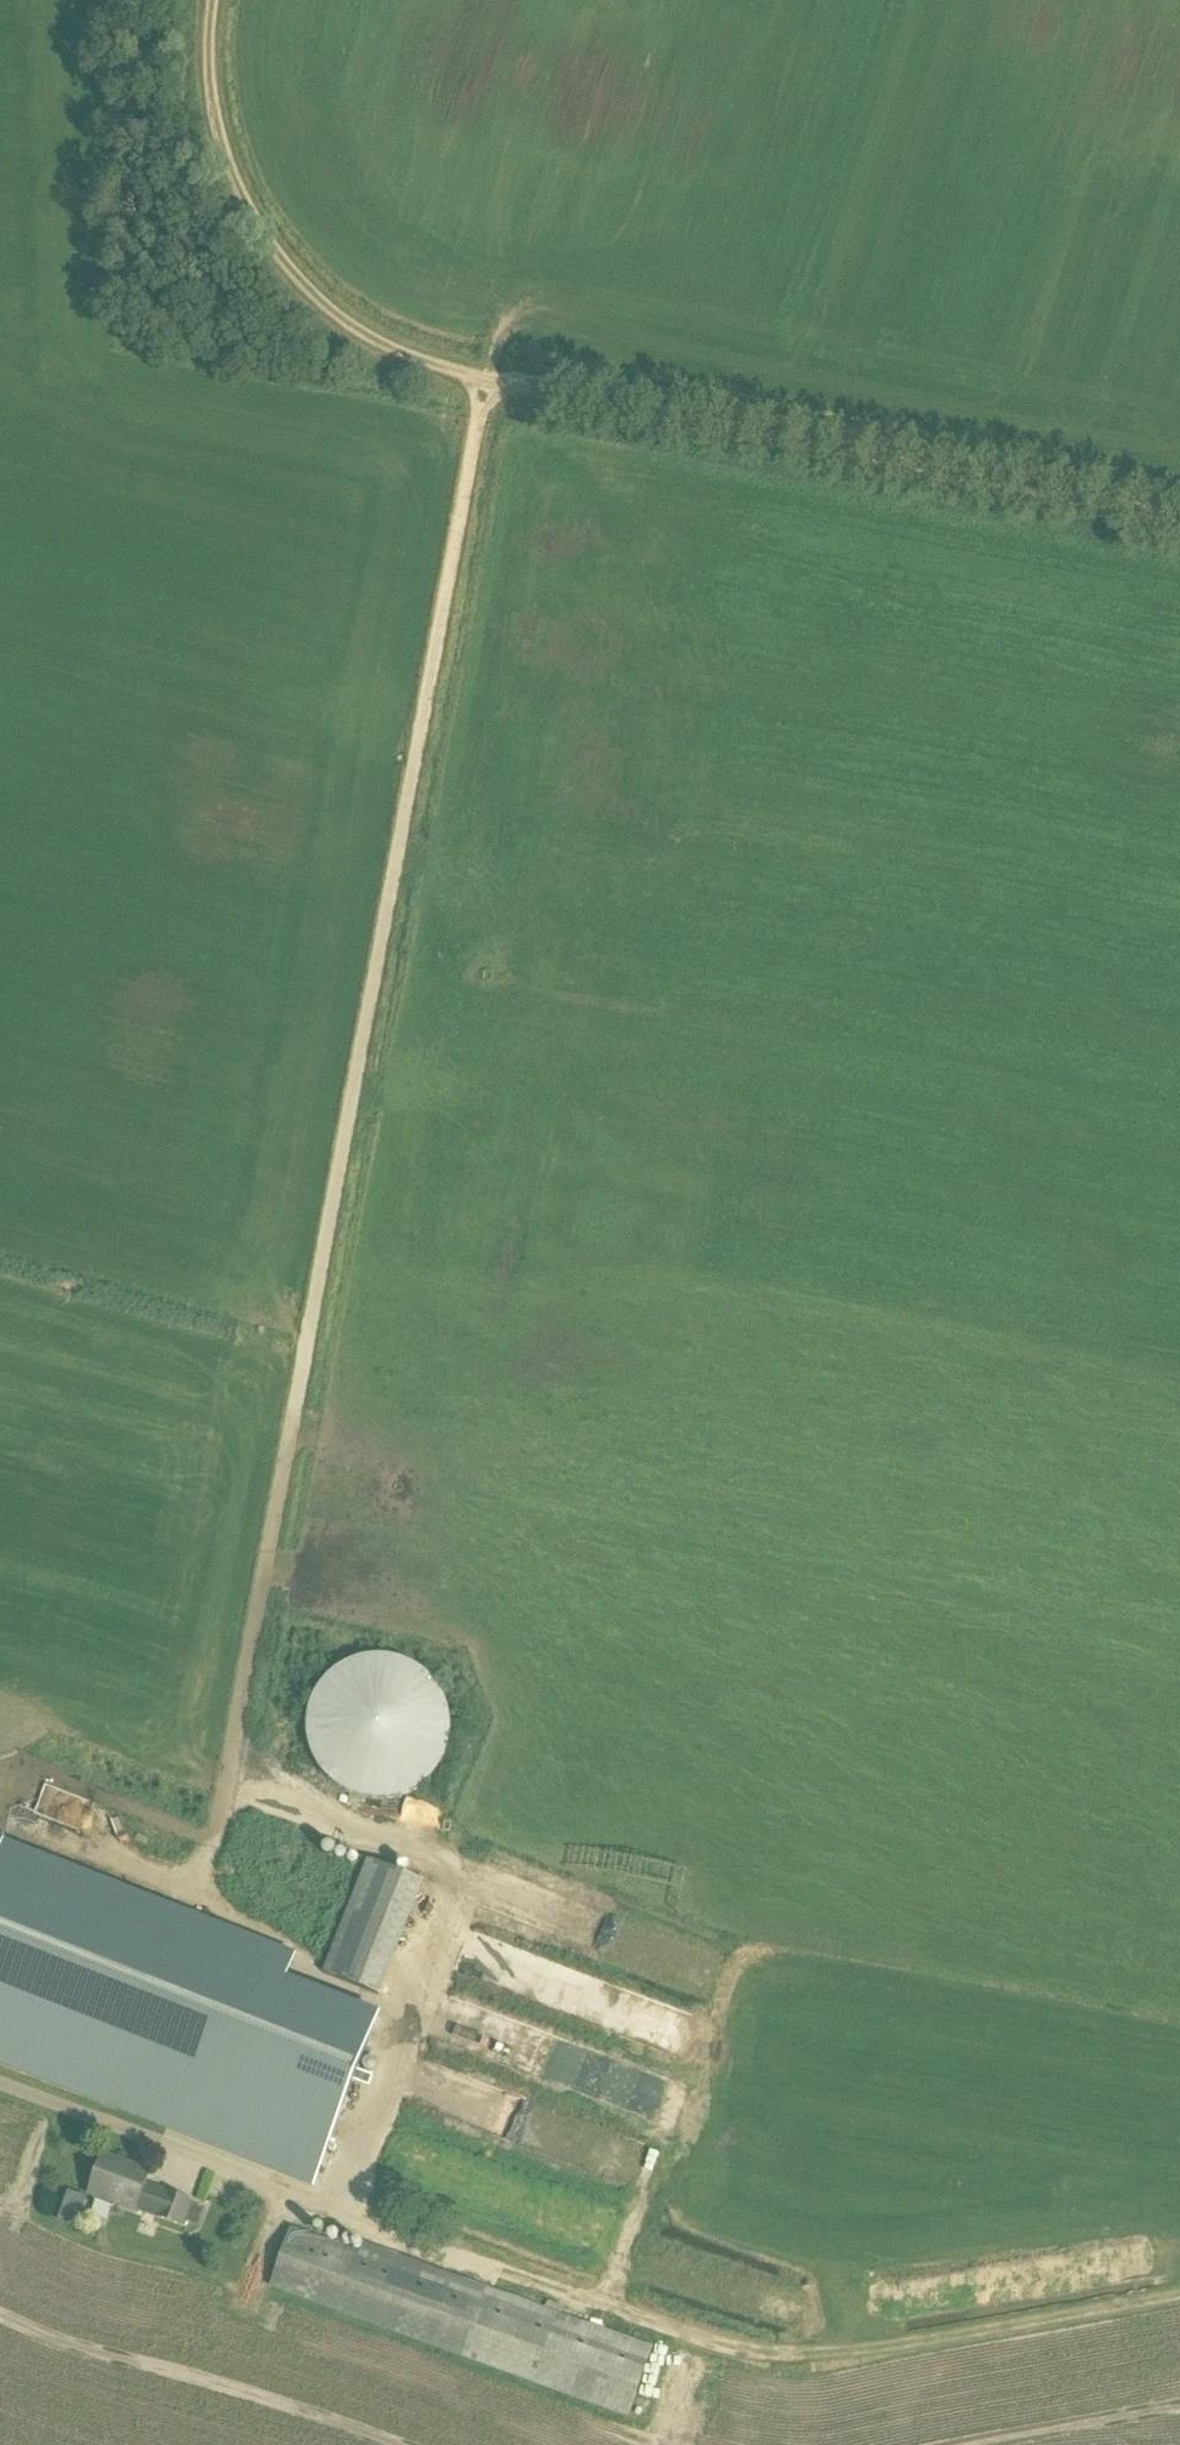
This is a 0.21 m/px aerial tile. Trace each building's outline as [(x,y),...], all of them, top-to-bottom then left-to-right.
[(338,1768),(416,1775),(418,1753),(410,1753),(413,1723),(389,1721),(390,1716),(380,1715),(379,1718),(367,1717),(366,1726),(339,1724),(338,1735),(323,1733),(321,1758),(338,1759),(338,1768)] [(315,2190),(381,2020),(288,1983),(298,1959),(3,1843),(0,1851),(0,2066),(315,2190)] [(395,1992),(433,1878),(409,1870),(371,1985),(395,1992)] [(518,1946),(476,1932),(466,1962),(508,1976),(518,1946)] [(195,2202),(146,2183),(150,2171),(106,2154),(91,2194),(136,2211),(136,2210),(154,2217),(186,2228),(188,2223),(197,2227),(204,2208),(194,2205),(195,2202)] [(360,2251),(293,2227),(271,2287),(628,2414),(652,2348),(362,2244),(360,2251)]
